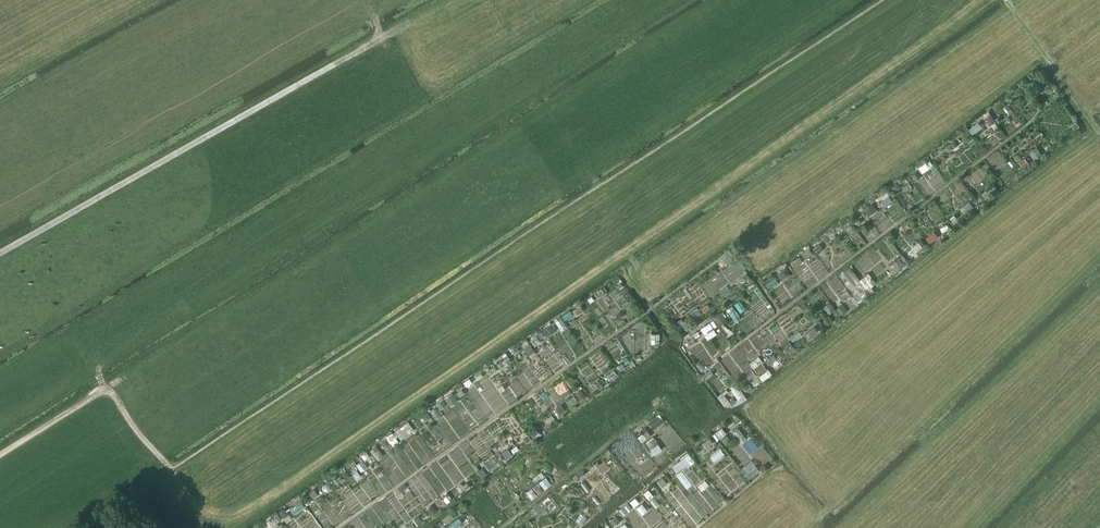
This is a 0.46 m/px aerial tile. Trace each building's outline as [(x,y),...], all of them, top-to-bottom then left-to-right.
[(1045,80),(1039,84),(1042,88),(1048,84),(1045,80)] [(990,113),(984,118),(989,126),(996,121),(990,113)] [(1076,121),(1071,125),(1075,130),(1080,126),(1076,121)] [(955,140),(950,143),(953,148),(958,144),(955,140)] [(948,146),(944,149),(949,156),(953,153),(948,146)] [(1038,148),(1030,154),(1035,160),(1042,154),(1038,148)] [(1025,158),(1019,162),(1023,168),(1029,164),(1025,158)] [(925,162),(918,167),(921,173),(929,167),(925,162)] [(916,172),(909,176),(913,182),(920,178),(916,172)] [(990,187),(982,193),(986,199),(994,192),(990,187)] [(871,203),(864,209),(869,216),(877,210),(871,203)] [(947,224),(940,229),(944,234),(951,229),(947,224)] [(808,249),(802,253),(805,259),(812,254),(808,249)] [(902,255),(900,256),(905,263),(912,258),(905,251),(901,254),(902,255)] [(799,256),(790,262),(794,267),(802,261),(799,256)] [(900,256),(895,260),(900,267),(905,263),(900,256)] [(895,260),(888,265),(894,273),(901,268),(900,267),(895,260)] [(784,268),(778,272),(782,279),(788,274),(784,268)] [(868,273),(859,280),(866,288),(867,288),(867,289),(870,286),(876,282),(868,273)] [(866,288),(853,297),(858,303),(874,291),(870,286),(867,289),(867,288),(866,288)] [(707,303),(701,308),(704,312),(710,308),(707,303)] [(841,304),(836,308),(841,315),(847,311),(841,304)] [(580,305),(573,310),(576,316),(584,310),(580,305)] [(564,313),(561,315),(564,320),(572,315),(569,310),(564,313)] [(720,311),(712,317),(719,326),(726,320),(720,311)] [(711,322),(704,326),(707,330),(713,326),(711,322)] [(551,323),(541,330),(546,337),(556,330),(551,323)] [(723,324),(719,327),(727,337),(733,332),(723,324)] [(813,326),(807,331),(811,336),(817,331),(813,326)] [(659,333),(650,333),(650,343),(659,343),(659,333)] [(784,355),(783,356),(786,360),(793,355),(791,352),(789,353),(788,351),(784,354),(784,355)] [(761,362),(753,368),(759,376),(766,371),(767,370),(761,362)] [(615,370),(606,376),(610,381),(618,375),(615,370)] [(766,371),(759,376),(762,380),(769,375),(766,371)] [(599,380),(591,386),(594,390),(602,384),(599,380)] [(580,389),(574,394),(579,400),(585,396),(580,389)] [(451,394),(445,398),(448,403),(455,399),(451,394)] [(442,400),(437,404),(440,409),(446,405),(442,400)] [(427,411),(421,415),(425,421),(431,416),(427,411)] [(659,413),(648,421),(653,429),(664,421),(659,413)] [(418,417),(412,422),(418,430),(424,426),(418,417)] [(645,427),(640,431),(642,434),(646,439),(651,436),(645,427)] [(722,427),(714,433),(719,438),(726,433),(722,427)] [(392,432),(386,436),(393,446),(398,442),(392,432)] [(642,434),(637,437),(641,442),(646,439),(642,434)] [(726,434),(721,439),(726,445),(731,441),(726,434)] [(653,437),(645,442),(654,454),(662,449),(653,437)] [(709,438),(702,443),(705,448),(712,442),(709,438)] [(385,439),(380,442),(384,447),(389,444),(385,439)] [(645,442),(642,445),(648,453),(648,452),(651,456),(654,454),(645,442)] [(508,449),(502,453),(505,458),(511,454),(508,449)] [(682,459),(672,466),(676,472),(688,462),(690,465),(694,462),(687,452),(680,457),(682,459)] [(662,477),(657,481),(662,487),(667,483),(662,477)] [(646,491),(642,494),(649,503),(653,500),(646,491)] [(447,493),(442,496),(444,498),(443,499),(446,503),(452,499),(447,493)] [(635,497),(629,502),(633,507),(639,502),(635,497)] [(627,503),(622,507),(626,512),(631,508),(627,503)] [(431,505),(425,509),(430,516),(436,511),(431,505)] [(285,508),(279,512),(283,518),(289,514),(285,508)] [(276,511),(271,514),(274,519),(279,516),(276,511)] [(450,512),(443,518),(447,523),(454,517),(450,512)] [(264,519),(270,527),(272,527),(277,525),(270,515),(264,519)] [(418,515),(413,520),(417,525),(423,521),(418,515)] [(615,515),(609,520),(613,526),(620,521),(615,515)]
